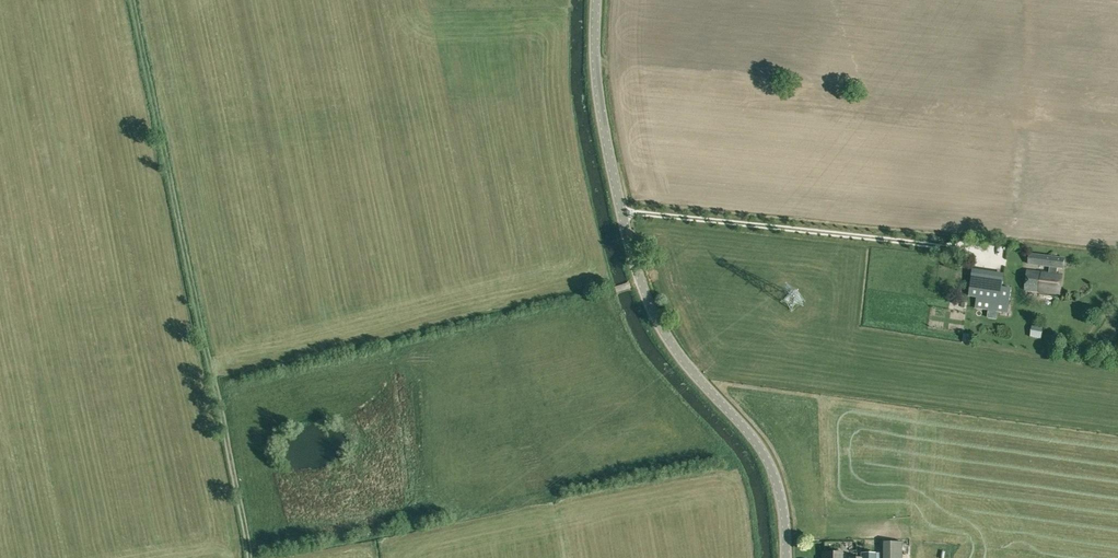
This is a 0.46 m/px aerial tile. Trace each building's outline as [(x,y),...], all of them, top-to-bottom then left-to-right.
[(1030,254),(1028,264),(1050,267),(1049,272),(1041,271),(1041,272),(1027,270),(1024,290),(1038,292),(1038,293),(1060,296),(1063,274),(1058,273),(1058,268),(1063,269),(1065,258),(1030,254)] [(1071,267),(1080,267),(1081,257),(1071,257),(1071,267)] [(1001,312),(1008,313),(1012,288),(1002,286),(1004,273),(972,269),(968,296),(976,297),(974,308),(1001,312)] [(1041,339),(1043,326),(1032,324),(1030,337),(1041,339)] [(900,555),(899,539),(881,540),(881,557),(906,557),(906,555),(900,555)]
